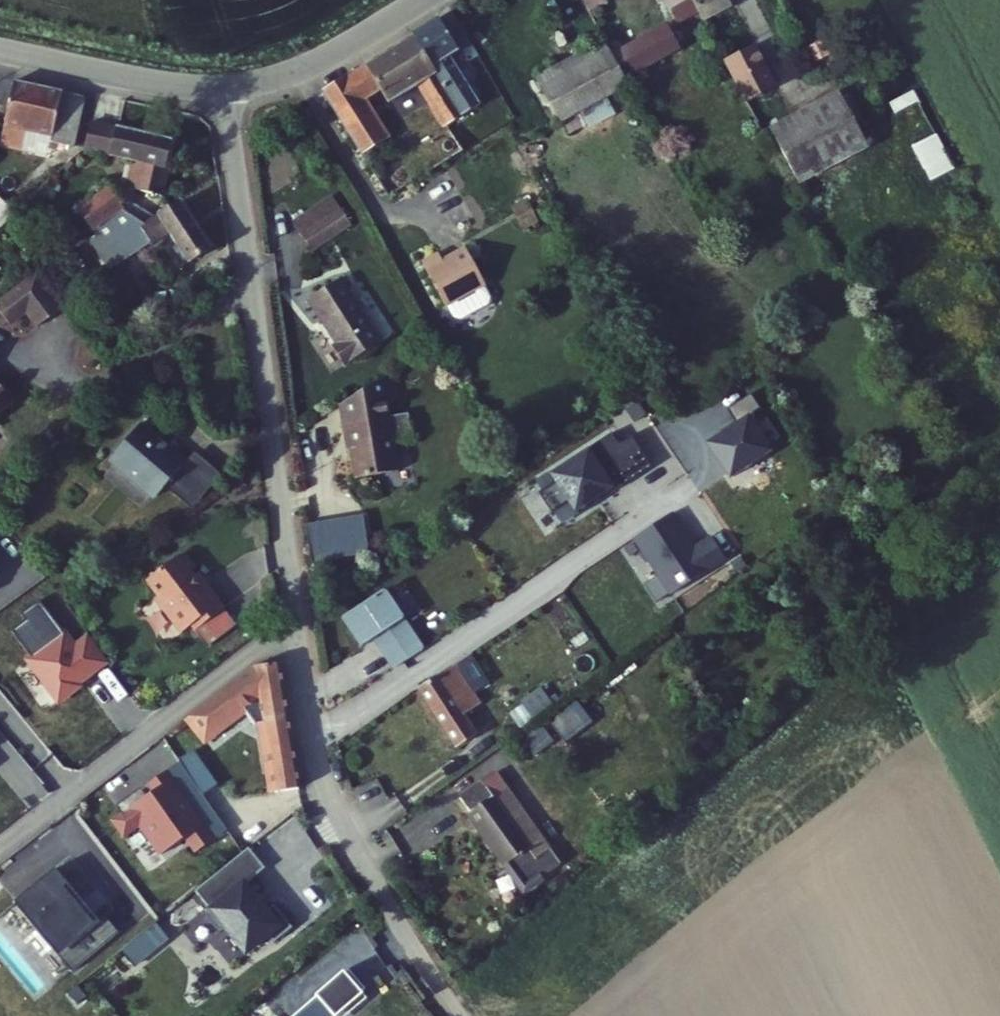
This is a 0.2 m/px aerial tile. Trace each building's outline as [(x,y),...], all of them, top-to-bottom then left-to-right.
[(685,11),(705,0),(679,0),(685,11)] [(723,18),(743,7),(739,0),(714,0),(723,18)] [(687,37),(677,15),(616,47),(624,60),(629,69),(687,37)] [(415,49),(461,126),(477,116),(448,68),(469,54),(453,24),(415,49)] [(526,86),(535,105),(624,60),(616,47),(612,38),(526,86)] [(747,60),(768,100),(791,87),(769,48),(747,60)] [(461,126),(415,49),(369,79),(380,98),(389,113),(423,93),(448,135),(462,126),(461,126)] [(629,69),(624,60),(535,105),(545,124),(633,78),(629,69)] [(763,103),(768,100),(747,60),(741,63),(763,103)] [(361,110),(380,98),(369,79),(351,91),(361,110)] [(506,119),(487,84),(478,89),(504,135),(512,130),(506,119)] [(8,127),(13,87),(3,137),(3,142),(14,144),(8,127)] [(8,127),(14,144),(20,144),(19,148),(26,150),(30,131),(59,135),(65,97),(51,94),(13,87),(8,127)] [(915,90),(887,103),(926,184),(953,171),(915,90)] [(323,109),(358,171),(387,153),(361,110),(351,91),(323,109)] [(844,101),(859,129),(869,124),(853,96),(844,101)] [(75,150),(82,100),(65,97),(59,135),(57,148),(75,150)] [(859,129),(844,101),(786,132),(801,159),(859,129)] [(869,124),(859,129),(801,159),(815,185),(883,149),(869,124)] [(161,143),(86,128),(81,154),(129,163),(123,194),(152,198),(161,143)] [(462,160),(450,139),(416,159),(428,181),(462,160)] [(295,240),(334,214),(327,202),(288,228),(295,240)] [(127,245),(140,235),(130,220),(124,211),(94,234),(109,256),(127,245)] [(195,276),(217,262),(185,213),(144,241),(140,235),(127,245),(138,262),(143,259),(147,265),(175,246),(195,276)] [(311,253),(345,231),(334,214),(295,240),(306,257),(311,253)] [(418,265),(442,308),(481,284),(461,250),(437,263),(433,257),(418,265)] [(42,277),(0,308),(15,327),(32,315),(43,330),(67,311),(42,277)] [(301,309),(330,354),(364,332),(335,286),(301,309)] [(357,445),(362,483),(401,477),(389,375),(344,405),(349,446),(357,445)] [(11,409),(0,395),(0,417),(11,409)] [(720,427),(731,442),(761,421),(768,417),(757,402),(720,427)] [(164,437),(145,421),(115,455),(128,466),(129,471),(132,475),(136,479),(140,481),(145,482),(159,494),(169,483),(190,460),(171,443),(168,446),(161,440),(164,437)] [(761,421),(731,442),(732,445),(719,454),(742,487),(761,474),(759,470),(775,459),(773,456),(787,444),(774,425),(767,430),(761,421)] [(556,474),(538,486),(552,506),(570,495),(580,510),(602,496),(599,492),(611,484),(614,489),(653,463),(633,431),(617,441),(611,431),(553,468),(556,474)] [(171,443),(164,437),(161,440),(168,446),(171,443)] [(190,460),(169,483),(194,506),(223,473),(198,450),(190,460)] [(675,513),(636,538),(672,595),(728,559),(714,538),(698,548),(675,513)] [(356,518),(315,524),(321,563),(362,557),(356,518)] [(315,524),(300,526),(306,566),(321,563),(315,524)] [(182,555),(150,579),(162,595),(158,597),(184,632),(194,624),(211,646),(239,626),(211,586),(207,589),(194,570),(200,566),(190,553),(184,557),(182,555)] [(386,589),(344,617),(363,647),(376,638),(396,668),(425,648),(386,589)] [(113,664),(92,634),(76,644),(43,599),(24,613),(29,620),(15,631),(36,659),(31,663),(62,705),(86,688),(82,682),(95,672),(97,675),(113,664)] [(295,782),(281,661),(259,665),(190,718),(201,732),(238,704),(250,718),(259,717),(269,786),(296,783),(295,782)] [(456,746),(464,742),(476,735),(462,711),(477,701),(455,666),(420,687),(422,690),(456,746)] [(518,711),(505,719),(516,736),(527,729),(529,727),(518,711)] [(543,718),(529,727),(527,729),(537,744),(553,732),(543,718)] [(160,771),(186,804),(211,784),(185,751),(160,771)] [(467,794),(510,862),(545,840),(501,772),(467,794)] [(214,841),(163,775),(144,790),(150,797),(144,801),(139,794),(125,804),(131,812),(122,819),(134,834),(148,824),(170,852),(185,841),(195,856),(214,841)] [(510,862),(530,891),(564,868),(545,840),(510,862)] [(272,947),(289,931),(270,909),(263,915),(240,890),(260,872),(242,853),(191,898),(206,916),(201,921),(217,940),(223,935),(244,959),(266,940),(272,947)] [(61,870),(14,906),(69,977),(118,940),(106,924),(104,926),(101,929),(65,882),(69,879),(61,870)] [(69,879),(65,882),(101,929),(104,926),(69,879)] [(121,949),(133,968),(171,945),(158,925),(121,949)] [(368,992),(343,966),(316,992),(319,995),(298,1015),(331,1015),(333,1014),(352,995),(358,1002),(368,992)] [(333,1014),(334,1015),(344,1015),(358,1002),(352,995),(333,1014)]
